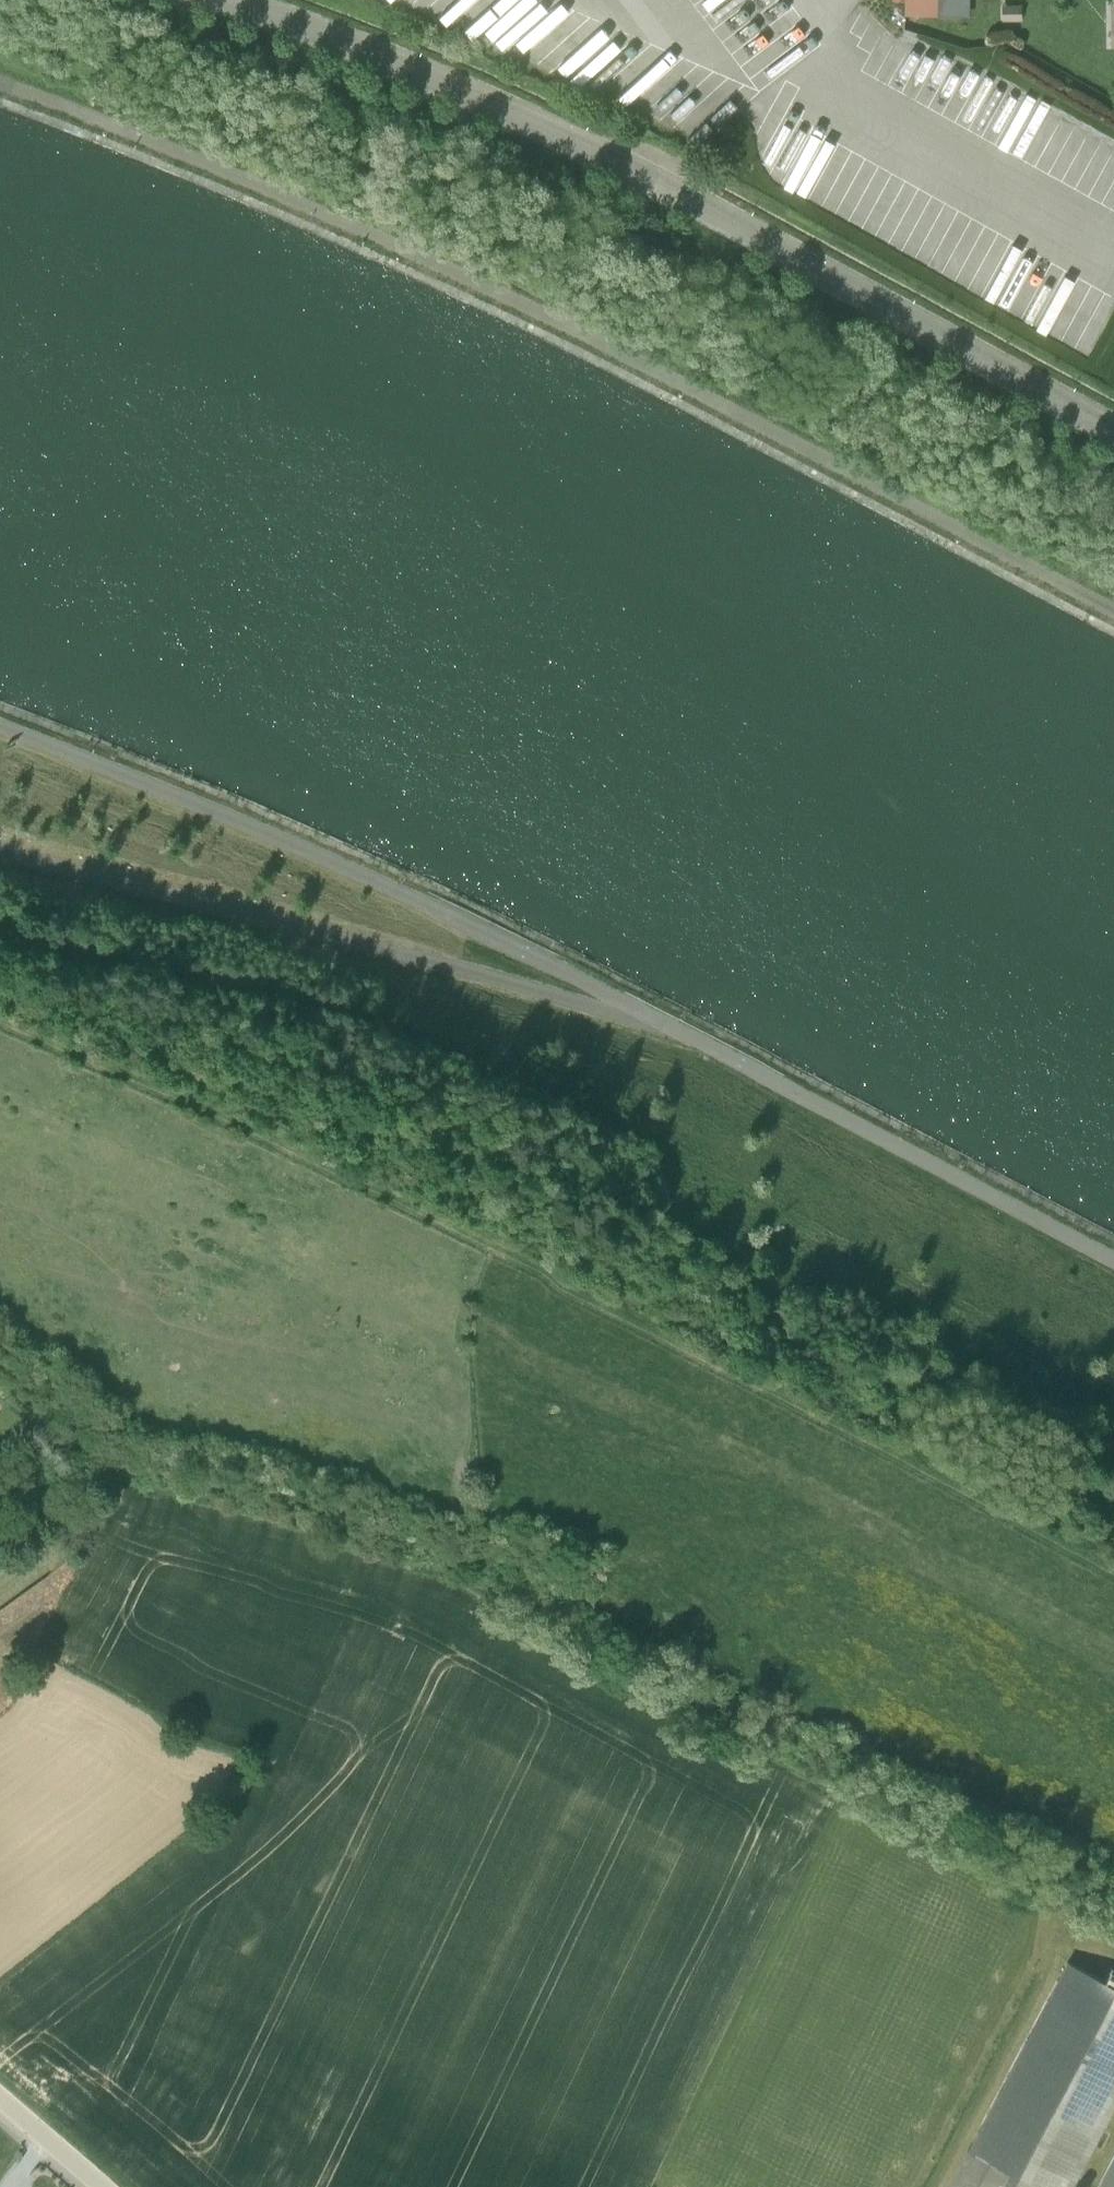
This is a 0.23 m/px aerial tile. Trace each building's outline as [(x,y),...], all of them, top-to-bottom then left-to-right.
[(903,16),(966,17),(967,0),(889,0),(889,1),(903,2),(903,16)] [(1113,2100),(1113,1984),(1065,1958),(965,2147),(1007,2169),(999,2186),(1002,2186),(1068,2186),(1113,2100)] [(964,2146),(942,2186),(998,2186),(999,2186),(1007,2169),(965,2147),(964,2146)] [(1093,2186),(1113,2186),(1113,2146),(1093,2186)]
